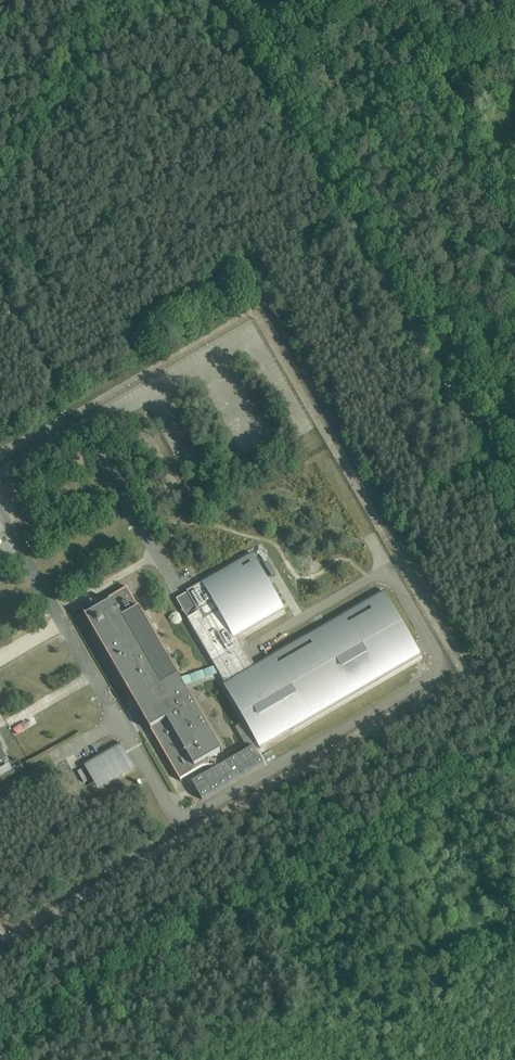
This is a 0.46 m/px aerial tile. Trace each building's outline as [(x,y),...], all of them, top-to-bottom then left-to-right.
[(449,77),(446,64),(436,66),(439,79),(449,77)] [(491,132),(486,124),(476,130),(482,141),(488,137),(486,135),(491,132)] [(358,530),(354,533),(361,543),(365,540),(358,530)] [(177,599),(216,666),(220,674),(263,748),(420,656),(383,592),(278,653),(272,655),(260,662),(252,667),(236,639),(285,610),(252,553),(201,582),(202,583),(187,592),(188,593),(177,599)] [(220,674),(216,666),(180,679),(128,588),(107,599),(105,601),(102,601),(100,602),(98,602),(98,610),(86,617),(140,708),(180,779),(203,767),(205,767),(208,766),(209,766),(210,758),(222,752),(184,686),(220,674)] [(347,720),(343,709),(332,713),(336,724),(347,720)] [(251,750),(195,783),(205,800),(266,764),(244,724),(238,727),(251,750)] [(121,746),(85,766),(99,791),(136,770),(121,746)]
